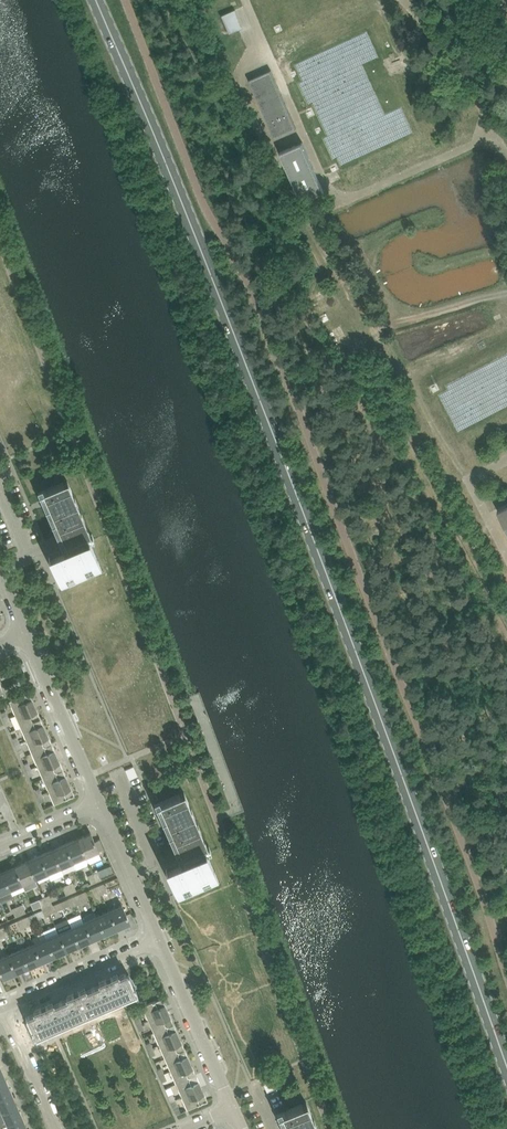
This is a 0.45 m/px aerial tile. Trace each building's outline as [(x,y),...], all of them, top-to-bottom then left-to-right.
[(243,27),(235,10),(235,9),(221,15),(229,33),(243,27)] [(271,69),(249,79),(274,137),(297,127),(271,69)] [(303,142),(280,152),(302,201),(324,191),(303,142)] [(67,480),(38,492),(41,500),(45,498),(67,549),(49,557),(62,588),(103,570),(87,535),(90,534),(67,480)] [(498,508),(506,526),(506,503),(498,508)] [(35,705),(30,692),(9,701),(15,714),(35,705)] [(41,718),(35,705),(15,714),(21,727),(41,718)] [(47,731),(41,718),(21,727),(26,740),(47,731)] [(52,744),(47,731),(26,740),(32,753),(52,744)] [(58,757),(52,744),(32,753),(38,766),(58,757)] [(63,770),(58,757),(38,766),(43,778),(63,770)] [(130,778),(137,776),(135,766),(127,768),(130,778)] [(69,782),(63,770),(43,778),(49,791),(69,782)] [(75,795),(69,782),(49,791),(54,804),(75,795)] [(207,845),(184,792),(154,804),(158,812),(162,810),(184,861),(166,869),(179,900),(220,882),(204,847),(207,845)] [(91,832),(78,838),(86,856),(99,851),(91,832)] [(86,856),(78,838),(65,843),(73,862),(86,856)] [(73,862),(65,843),(53,849),(61,867),(73,862)] [(61,867),(53,849),(40,854),(48,873),(61,867)] [(48,873),(40,854),(27,860),(35,879),(48,873)] [(35,879),(27,860),(15,865),(23,884),(35,879)] [(23,884),(15,865),(2,871),(10,890),(23,884)] [(2,871),(0,872),(0,894),(10,890),(2,871)] [(99,871),(94,873),(97,881),(102,879),(99,871)] [(97,881),(94,873),(88,876),(92,883),(97,881)] [(73,882),(68,884),(72,892),(77,890),(73,882)] [(104,883),(99,885),(102,893),(107,891),(104,883)] [(72,892),(68,884),(63,886),(66,894),(72,892)] [(102,893),(99,885),(94,887),(97,895),(102,893)] [(78,894),(73,896),(77,904),(82,902),(78,894)] [(49,895),(44,897),(47,905),(53,903),(49,895)] [(77,904),(73,896),(68,899),(72,907),(77,904)] [(47,905),(44,897),(39,900),(42,908),(47,905)] [(56,911),(53,903),(47,905),(51,913),(56,911)] [(23,904),(17,906),(21,914),(26,912),(23,904)] [(122,904),(110,910),(109,910),(117,928),(130,923),(122,904)] [(51,913),(47,905),(42,908),(45,915),(51,913)] [(21,914),(17,906),(12,909),(16,917),(21,914)] [(117,928),(109,910),(97,915),(105,934),(117,928)] [(105,934),(97,915),(84,921),(92,939),(105,934)] [(28,916),(23,918),(26,926),(31,924),(28,916)] [(26,926),(23,918),(18,921),(21,929),(26,926)] [(84,920),(83,920),(84,921),(71,926),(79,945),(92,939),(84,920)] [(79,945),(71,926),(59,932),(67,951),(79,945)] [(67,951),(59,932),(46,937),(54,956),(67,951)] [(54,956),(46,937),(33,943),(41,962),(54,956)] [(41,962),(33,943),(21,948),(29,967),(41,962)] [(29,967),(21,948),(8,954),(16,973),(29,967)] [(8,954),(0,957),(0,970),(3,978),(16,973),(8,954)] [(101,1007),(134,993),(136,995),(127,973),(126,973),(126,974),(93,988),(101,1007)] [(69,1021),(101,1007),(93,988),(61,1002),(69,1021)] [(168,1010),(163,998),(143,1006),(148,1019),(168,1010)] [(61,1002),(41,1010),(28,1016),(27,1016),(37,1038),(36,1035),(69,1021),(61,1002)] [(174,1023),(168,1010),(148,1019),(154,1032),(174,1023)] [(180,1036),(174,1023),(154,1032),(159,1045),(180,1036)] [(185,1049),(180,1036),(159,1045),(165,1058),(185,1049)] [(191,1062),(185,1049),(165,1058),(171,1071),(191,1062)] [(197,1075),(191,1062),(171,1071),(176,1084),(197,1075)] [(202,1088),(197,1075),(176,1084),(182,1097),(202,1088)] [(7,1080),(0,1083),(0,1098),(12,1093),(7,1080)] [(208,1101),(202,1088),(182,1097),(188,1110),(208,1101)] [(12,1093),(0,1098),(0,1107),(2,1111),(17,1105),(12,1093)] [(277,1114),(280,1122),(284,1120),(288,1128),(318,1128),(306,1102),(277,1114)] [(23,1117),(17,1105),(2,1111),(7,1124),(23,1117)] [(23,1117),(7,1124),(10,1128),(28,1128),(23,1117)]
